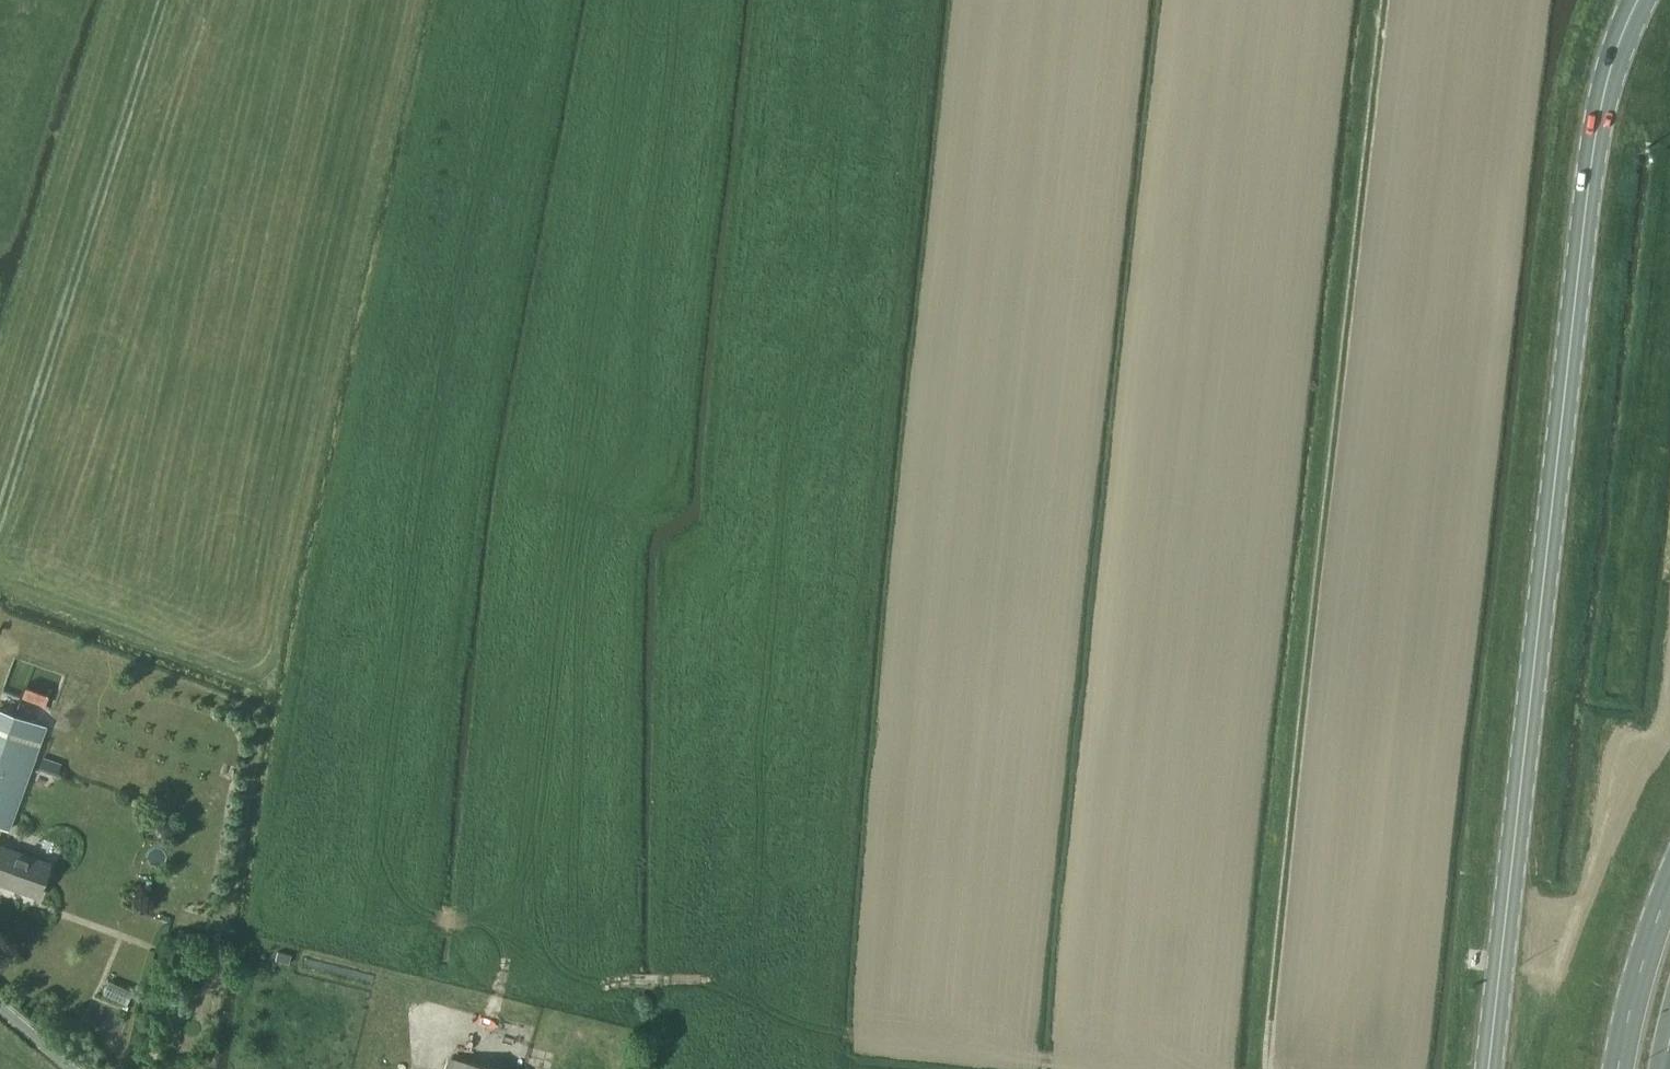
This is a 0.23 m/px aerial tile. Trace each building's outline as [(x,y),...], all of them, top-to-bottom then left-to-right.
[(9,829),(46,725),(0,709),(0,826),(9,829)] [(37,896),(49,863),(0,845),(0,882),(37,896)] [(451,1058),(448,1068),(497,1068),(451,1058)]
